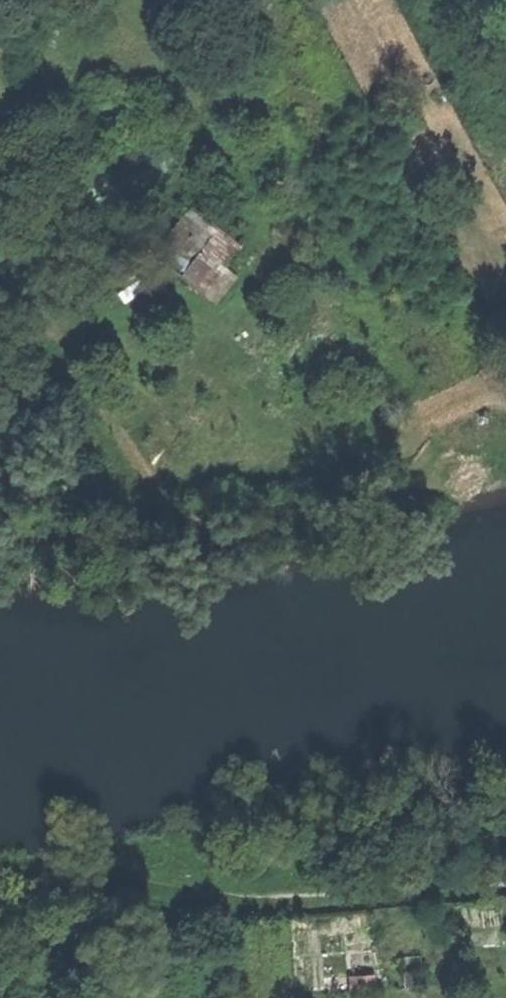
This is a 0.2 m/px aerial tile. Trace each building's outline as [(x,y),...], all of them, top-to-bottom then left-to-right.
[(188,281),(217,294),(243,234),(189,210),(179,233),(204,245),(188,281)] [(484,819),(486,830),(505,826),(505,815),(484,819)]
